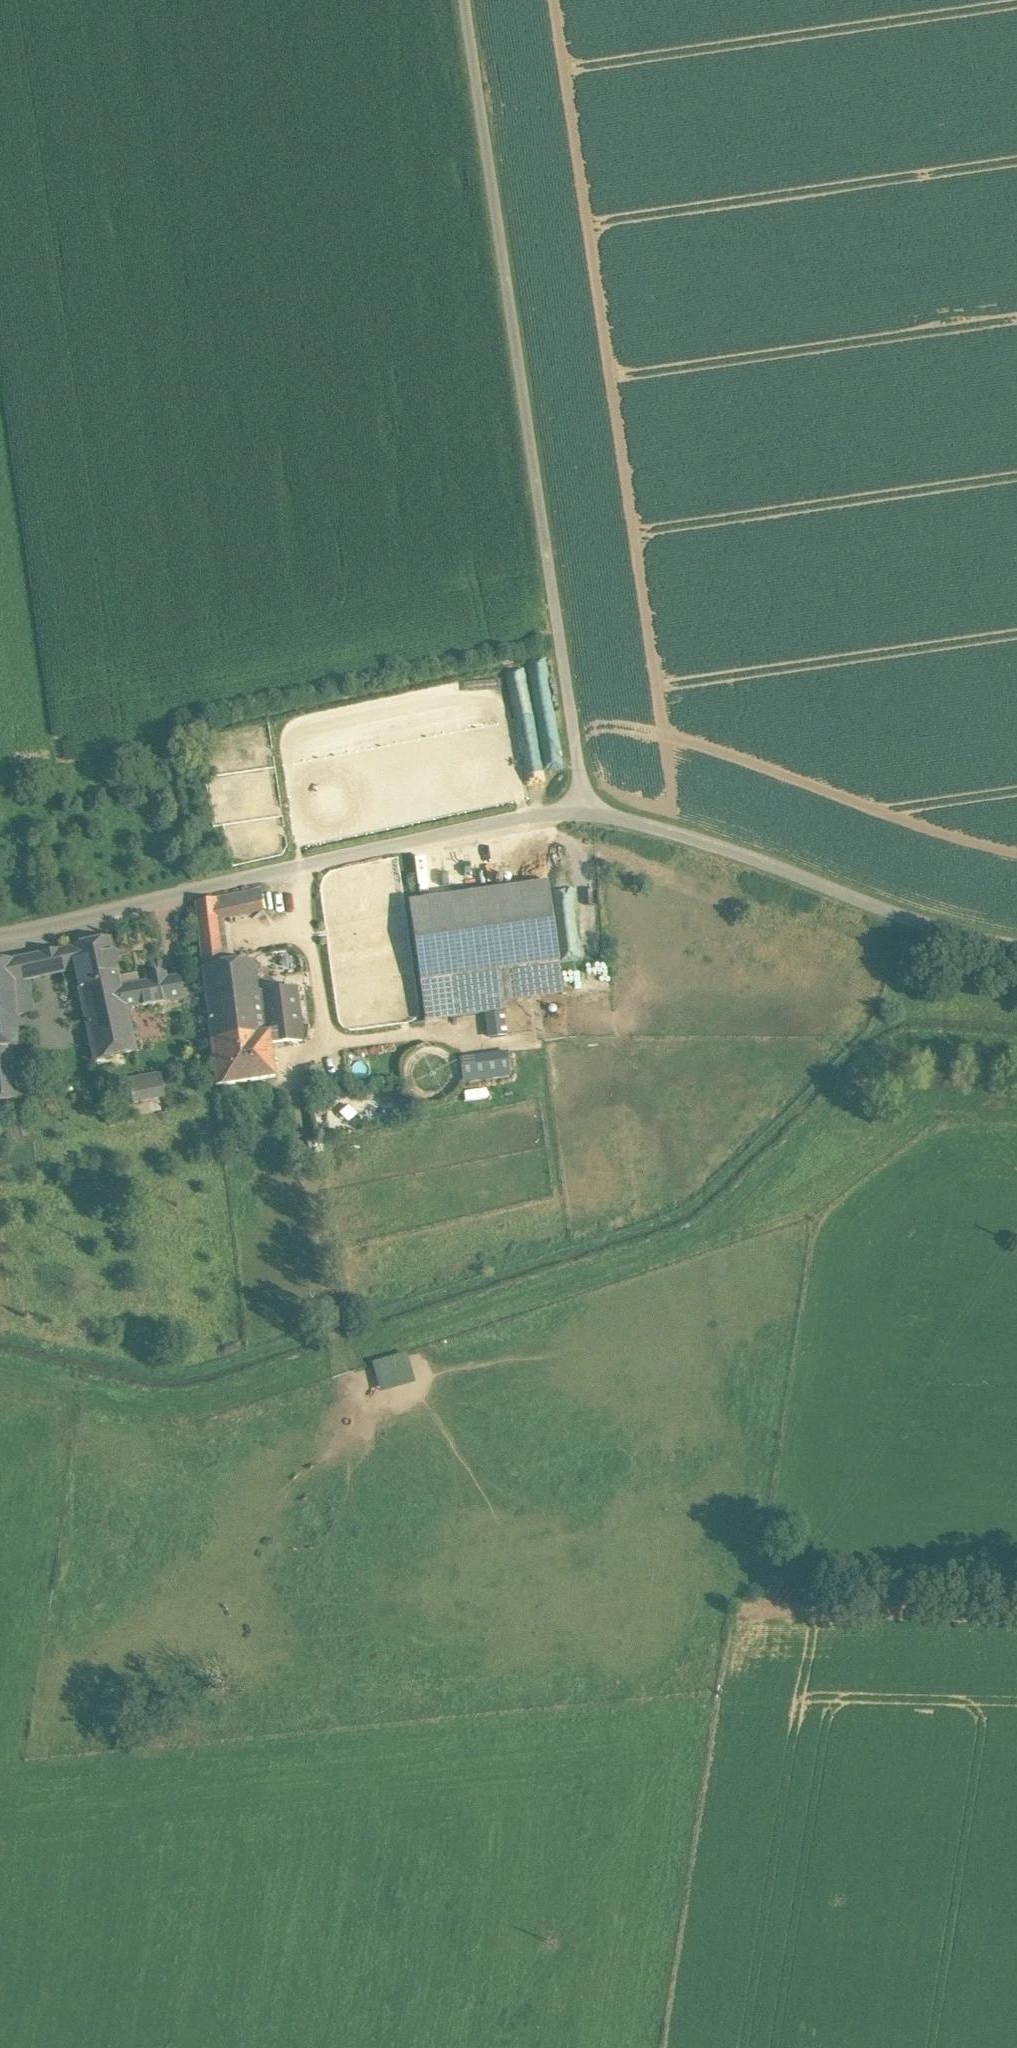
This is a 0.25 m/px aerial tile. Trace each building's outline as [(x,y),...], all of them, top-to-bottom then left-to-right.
[(505,672),(520,774),(539,771),(534,738),(553,736),(542,661),(525,663),(526,669),(505,672)] [(547,883),(409,903),(420,982),(558,962),(547,883)] [(260,889),(215,899),(217,920),(263,911),(260,889)] [(215,899),(195,903),(210,1040),(269,1031),(269,1033),(301,1029),(295,989),(257,993),(254,961),(223,965),(217,920),(215,899)] [(110,939),(70,948),(74,969),(81,1001),(121,992),(120,987),(139,984),(137,974),(118,978),(110,939)] [(70,948),(57,951),(62,972),(74,969),(70,948)] [(40,955),(13,961),(15,996),(31,995),(29,978),(45,975),(40,955)] [(0,962),(0,1049),(9,1048),(19,1047),(17,1015),(15,996),(13,961),(0,962)] [(558,962),(420,982),(425,1022),(504,1012),(503,1002),(562,993),(558,962)] [(139,984),(120,987),(121,992),(125,1009),(183,999),(179,977),(139,984)] [(121,992),(81,1001),(95,1060),(134,1051),(125,1009),(121,992)] [(31,995),(15,996),(17,1015),(32,1014),(31,995)] [(269,1031),(210,1040),(216,1087),(275,1077),(271,1045),(302,1041),(301,1029),(269,1033),(269,1031)] [(0,1049),(0,1081),(12,1080),(9,1048),(0,1049)] [(463,1081),(514,1078),(512,1052),(462,1055),(463,1081)] [(369,1063),(350,1067),(351,1078),(371,1074),(369,1063)] [(160,1074),(129,1080),(133,1102),(164,1096),(160,1074)] [(0,1081),(0,1100),(14,1099),(12,1080),(0,1081)] [(129,1092),(129,1090),(129,1088),(128,1086),(126,1085),(124,1084),(122,1085),(120,1086),(119,1088),(118,1090),(119,1092),(120,1094),(122,1095),(124,1095),(126,1095),(128,1093),(129,1092)] [(117,1094),(117,1092),(117,1090),(116,1088),(114,1087),(112,1087),(110,1087),(108,1088),(107,1090),(107,1092),(107,1094),(108,1096),(110,1097),(112,1097),(114,1097),(116,1096),(117,1094)] [(409,1350),(374,1361),(384,1391),(418,1380),(409,1350)]
